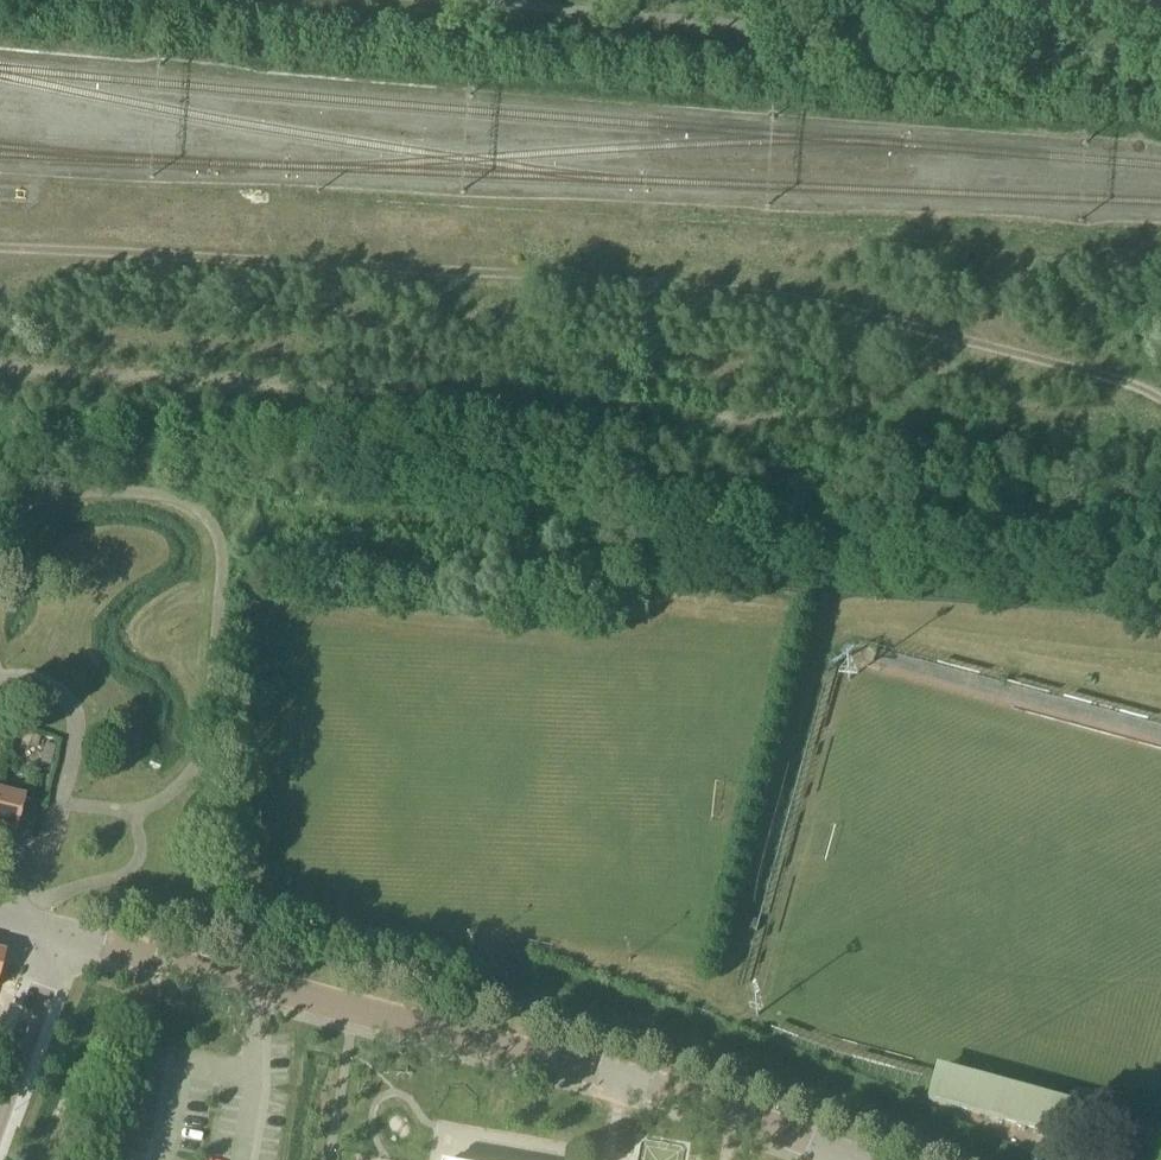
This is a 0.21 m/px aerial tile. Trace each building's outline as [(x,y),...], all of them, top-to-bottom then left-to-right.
[(15,833),(24,798),(0,792),(0,829),(15,833)] [(1081,1140),(1092,1101),(953,1060),(941,1100),(1081,1140)]
